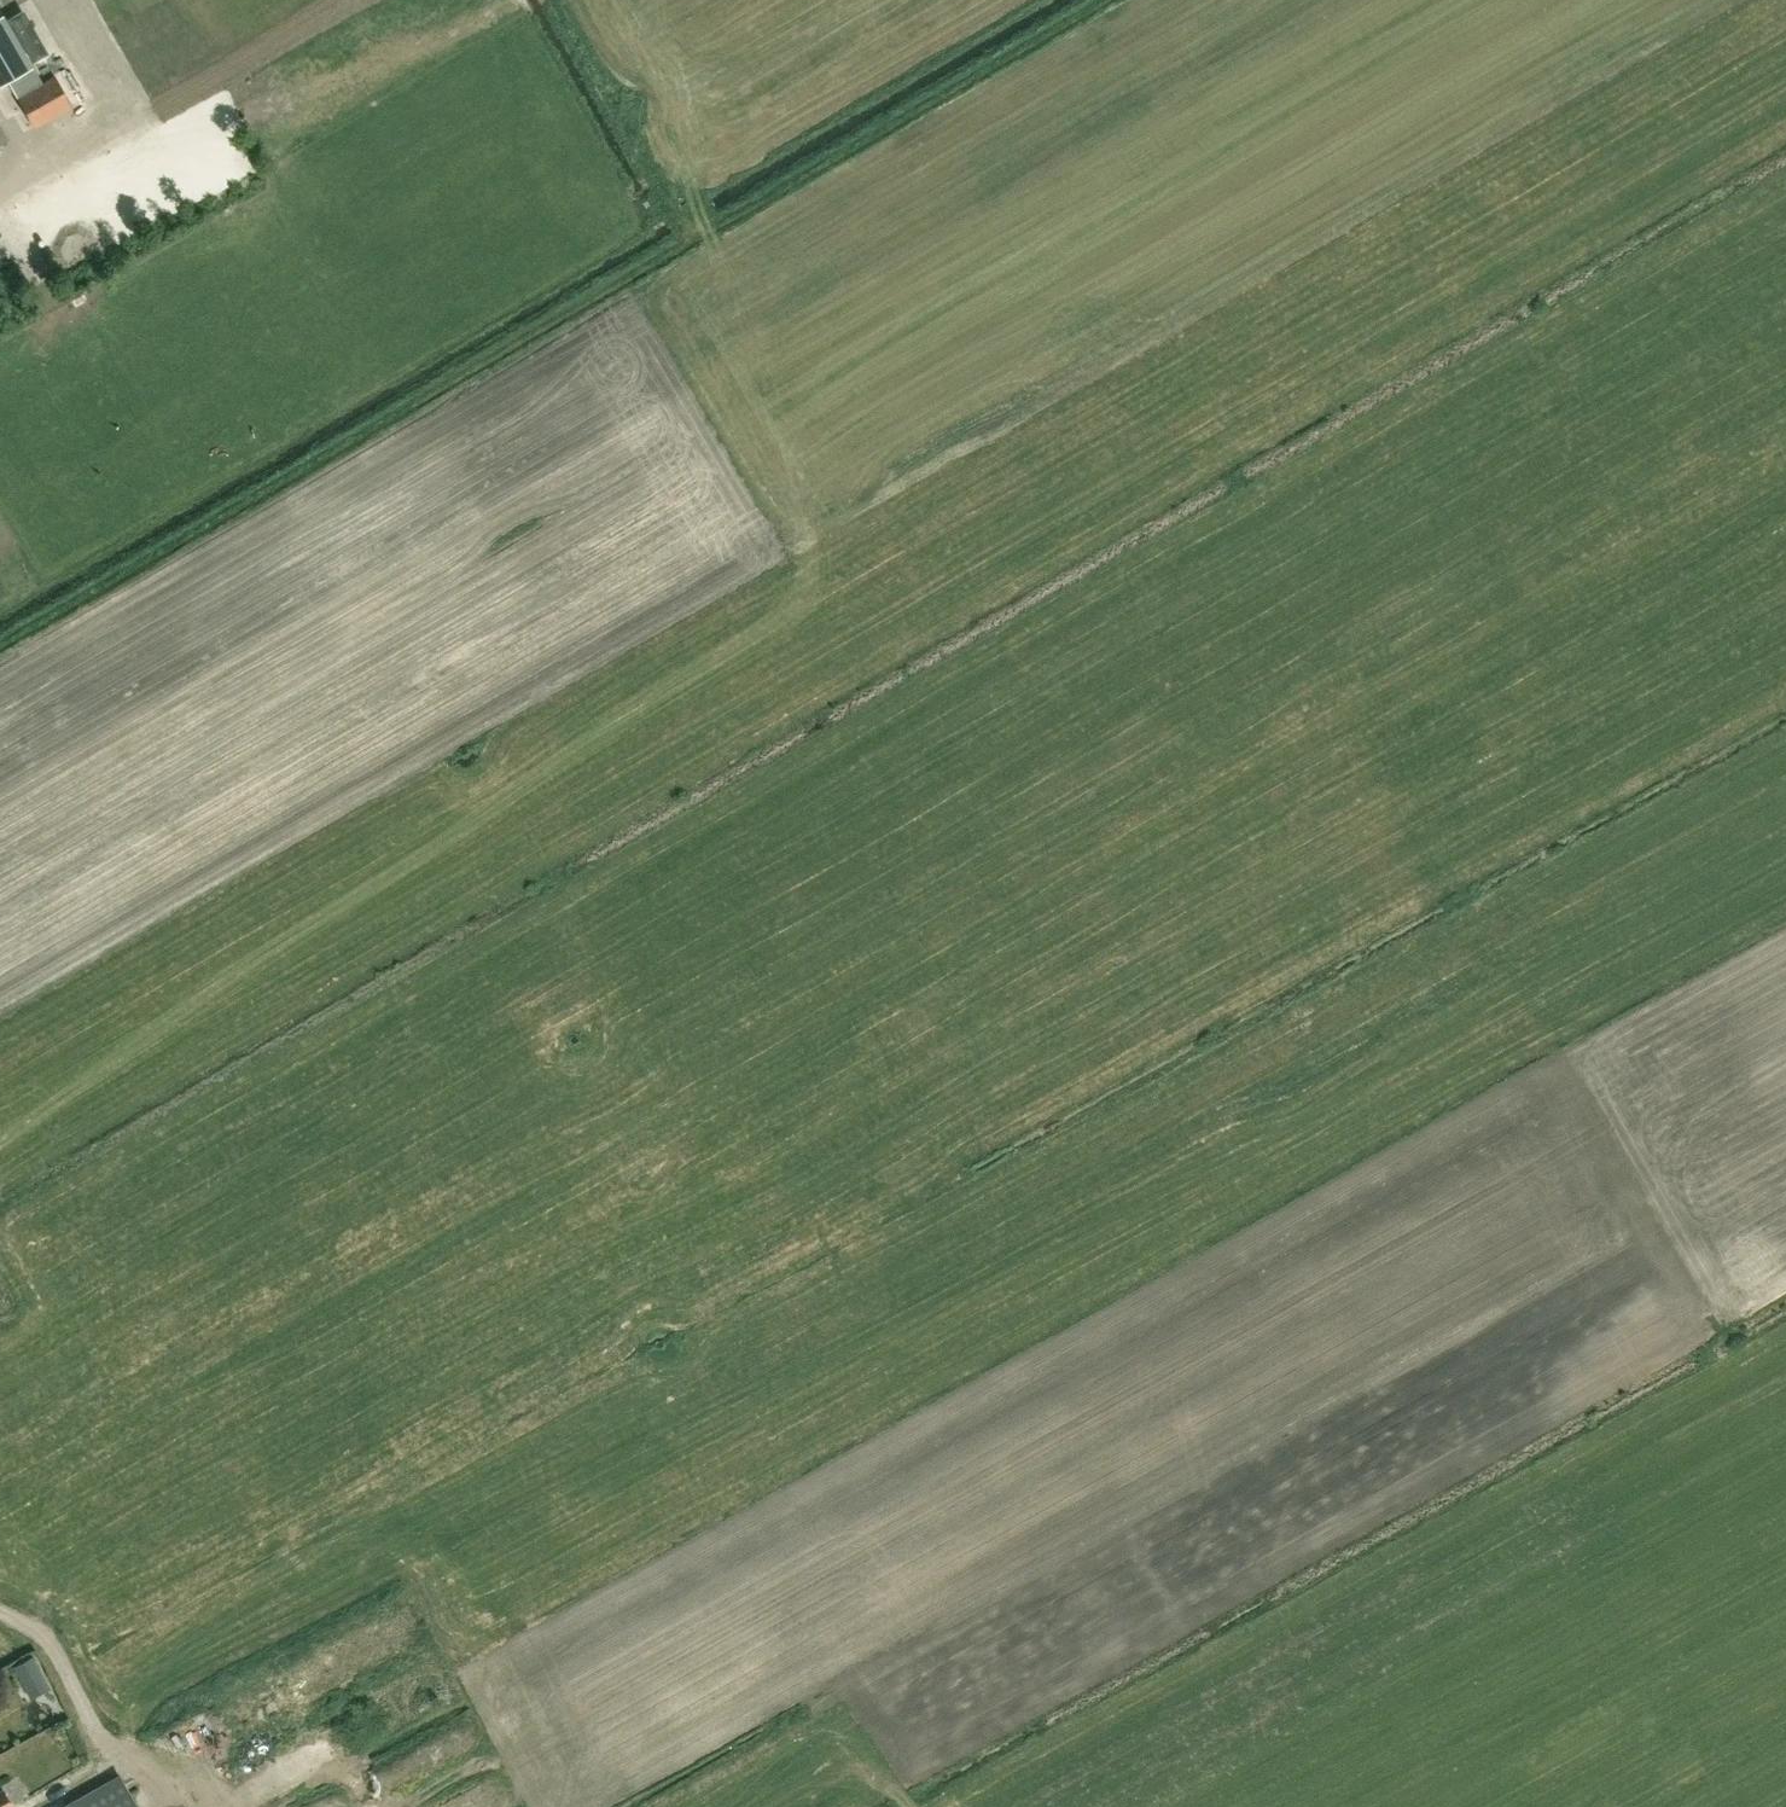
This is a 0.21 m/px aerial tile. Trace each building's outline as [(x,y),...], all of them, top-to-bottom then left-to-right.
[(22,10),(5,19),(29,61),(31,64),(48,54),(22,10)] [(8,82),(7,85),(16,100),(32,129),(72,107),(55,77),(42,85),(33,68),(31,64),(29,61),(5,19),(3,14),(0,16),(0,86),(8,82)] [(13,1666),(30,1699),(50,1688),(33,1656),(13,1666)] [(120,1777),(67,1806),(137,1806),(120,1777)] [(2,1788),(0,1789),(0,1806),(13,1806),(2,1788)]
